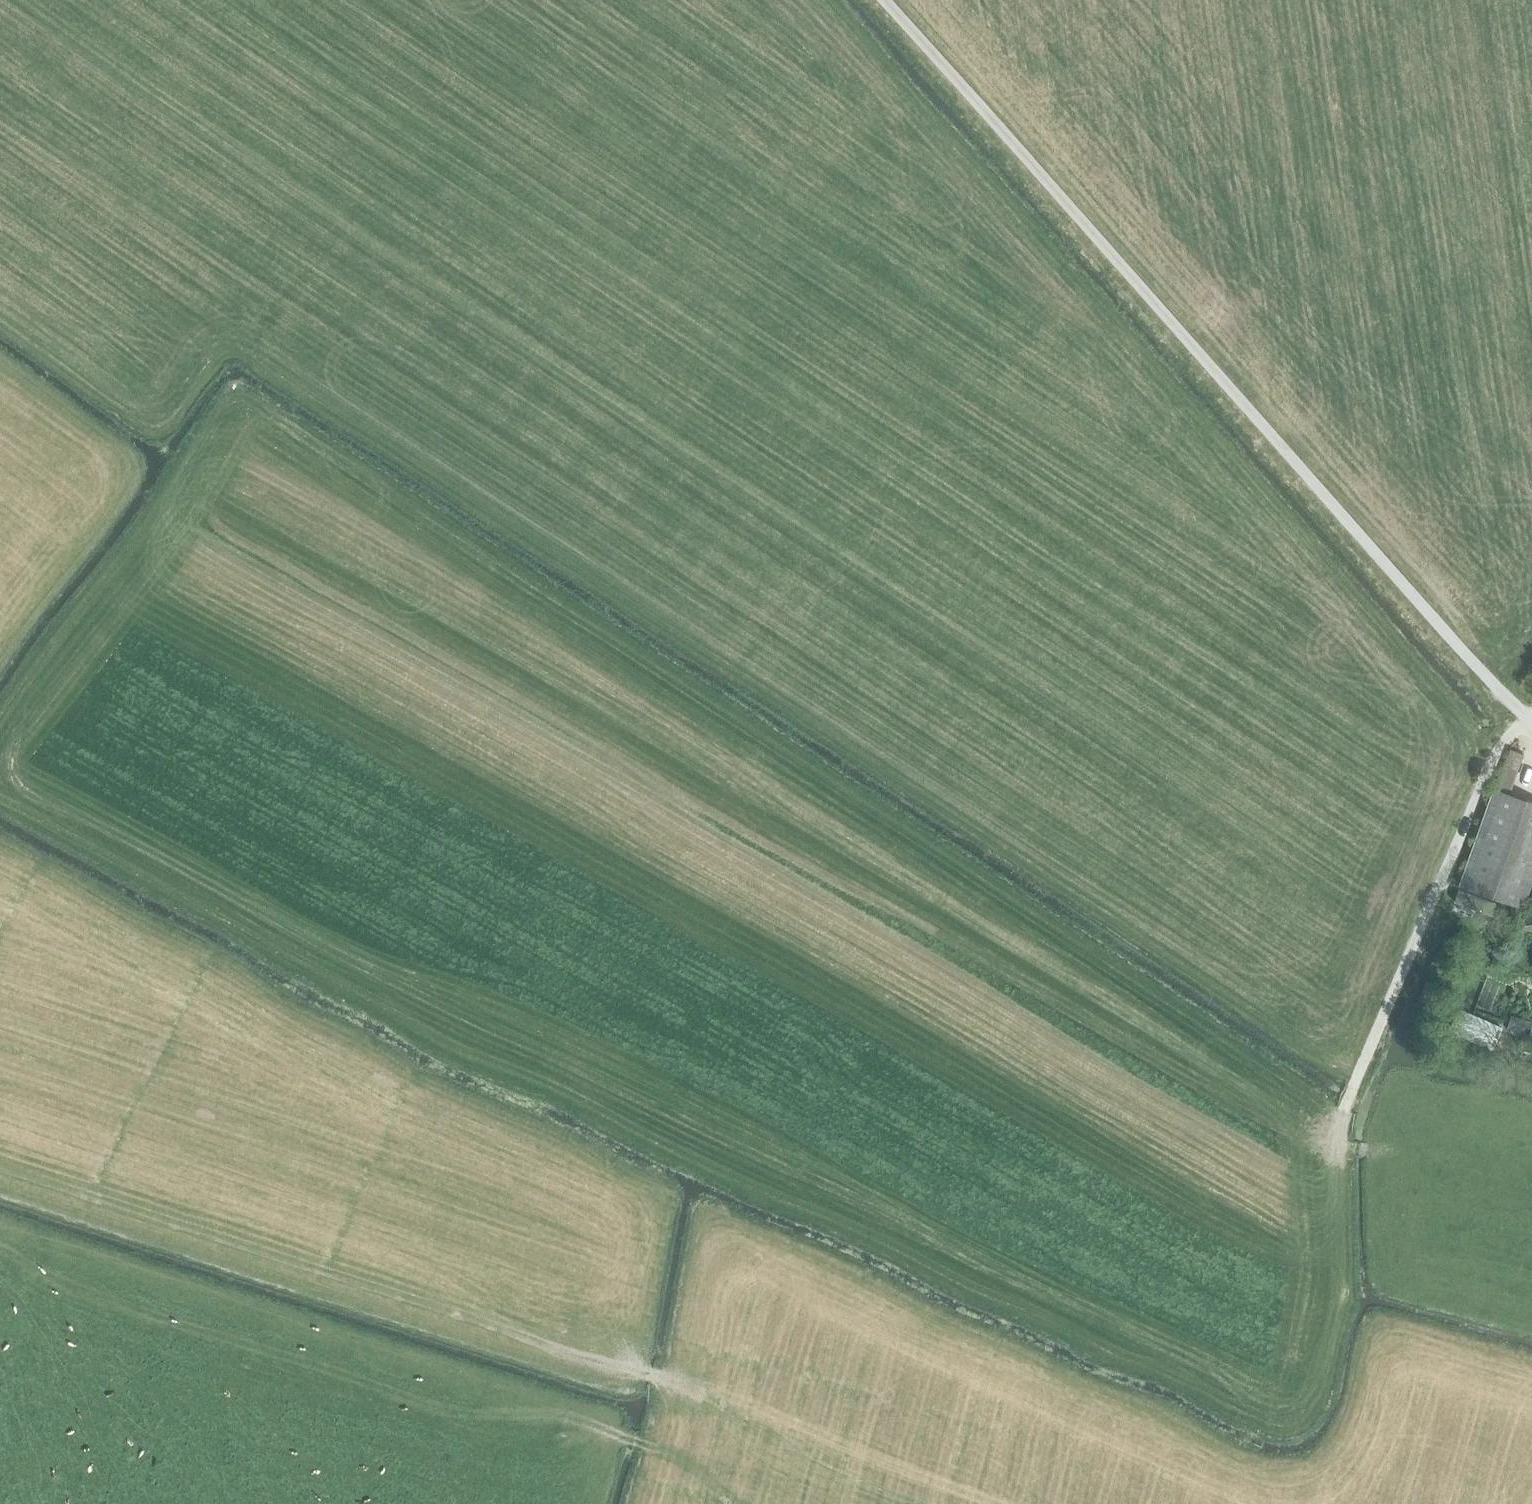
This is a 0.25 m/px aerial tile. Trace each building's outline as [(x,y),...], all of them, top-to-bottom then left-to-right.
[(1509,750),(1495,790),(1492,790),(1458,886),(1524,910),(1531,886),(1531,804),(1508,795),(1523,755),(1509,750)] [(1521,927),(1531,931),(1531,896),(1521,927)] [(1502,1026),(1457,1007),(1447,1031),(1491,1050),(1502,1026)] [(1515,1027),(1531,1030),(1531,1018),(1517,1016),(1515,1027)]
